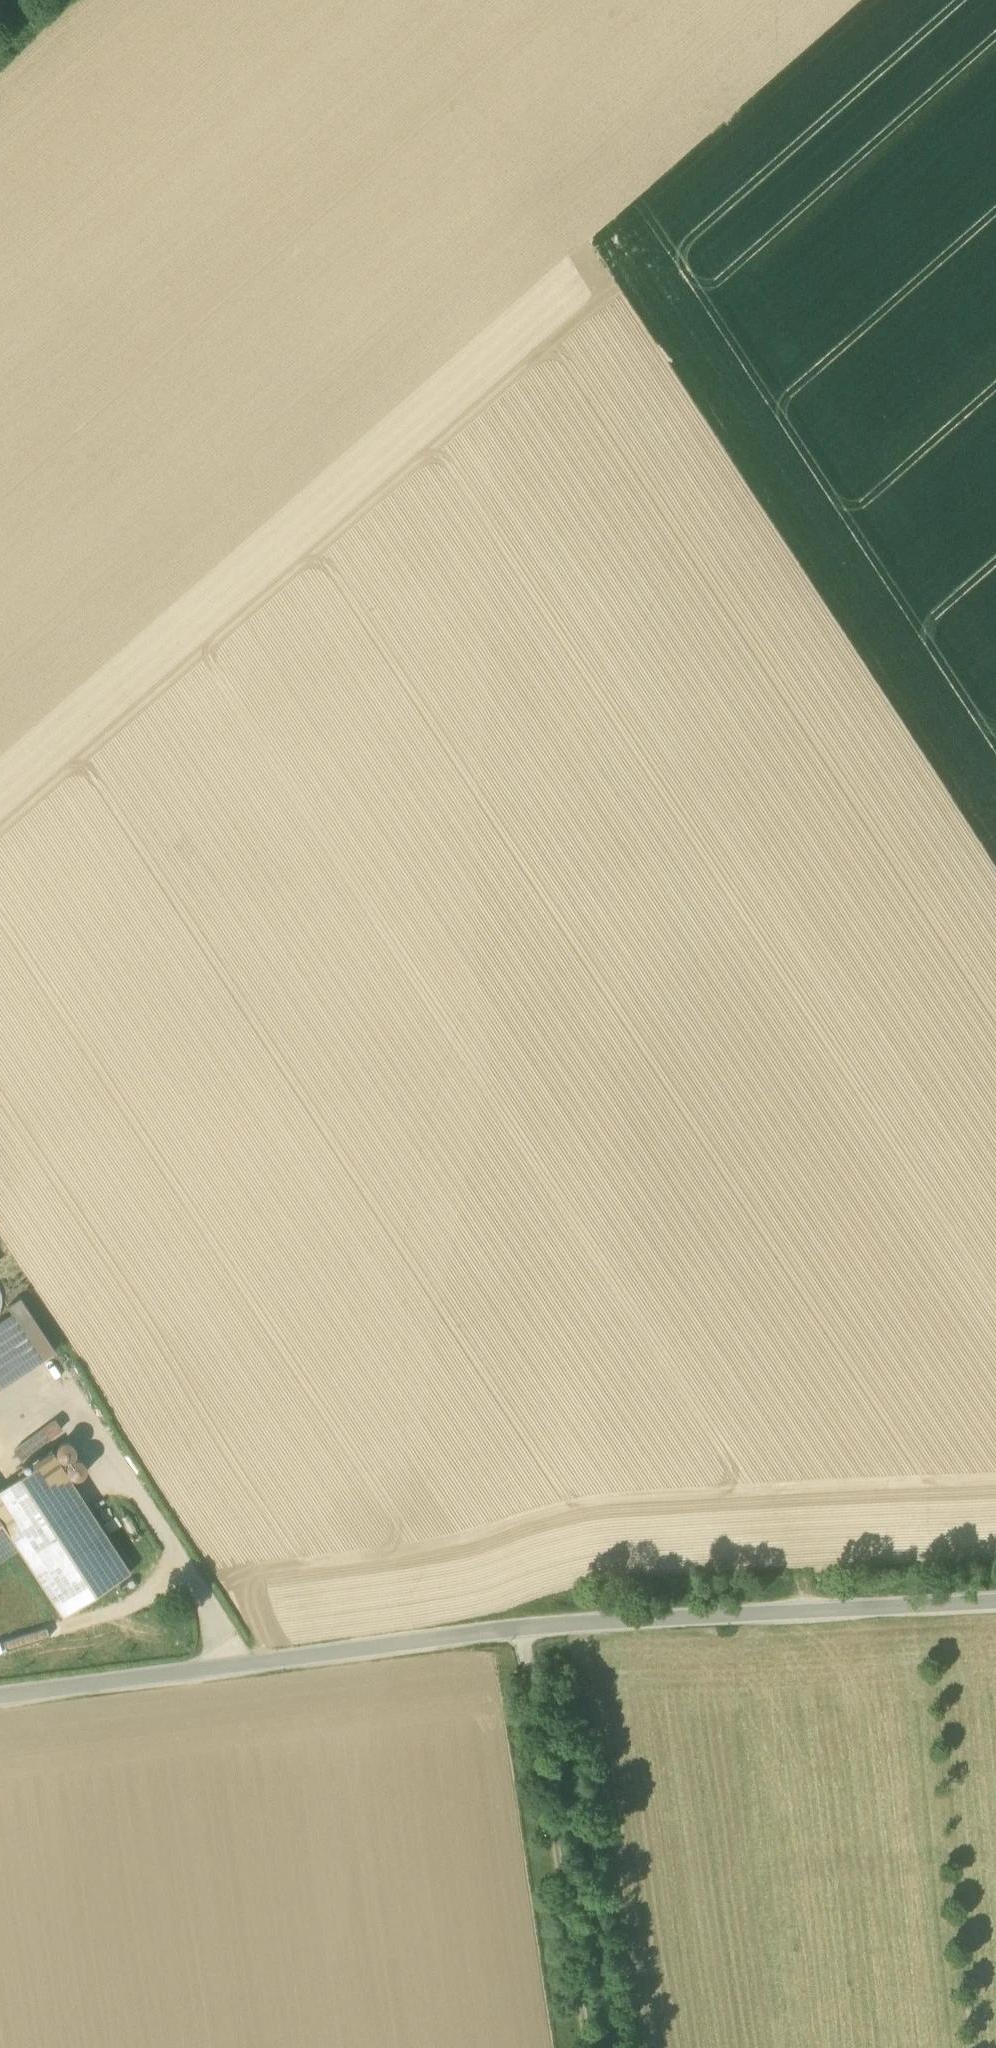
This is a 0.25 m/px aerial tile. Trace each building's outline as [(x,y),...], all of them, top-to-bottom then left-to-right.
[(12,1313),(43,1358),(54,1350),(20,1298),(8,1307),(12,1313)] [(43,1358),(12,1313),(0,1321),(0,1386),(43,1358)] [(58,1446),(56,1453),(61,1460),(69,1460),(74,1454),(73,1446),(66,1442),(58,1446)] [(0,1488),(0,1521),(17,1548),(62,1616),(130,1572),(86,1504),(85,1505),(53,1454),(0,1488)] [(68,1463),(66,1471),(70,1477),(77,1479),(84,1475),(85,1467),(81,1461),(74,1459),(68,1463)] [(17,1548),(0,1521),(0,1559),(17,1548)] [(29,1625),(0,1626),(0,1642),(30,1641),(29,1625)]
